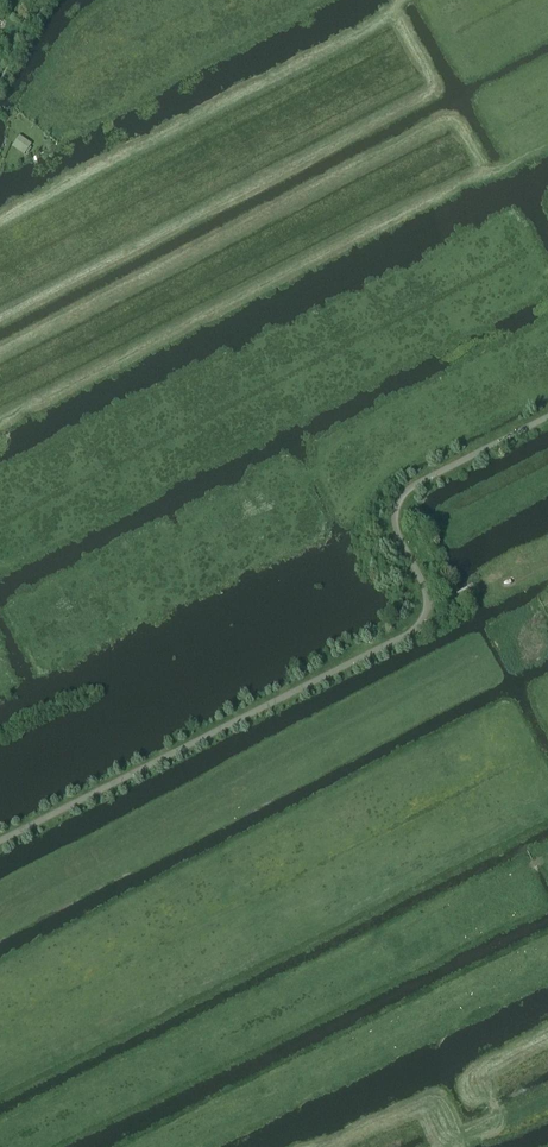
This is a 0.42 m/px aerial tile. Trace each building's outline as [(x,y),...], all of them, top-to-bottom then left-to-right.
[(24,154),(29,147),(18,139),(13,146),(24,154)]
